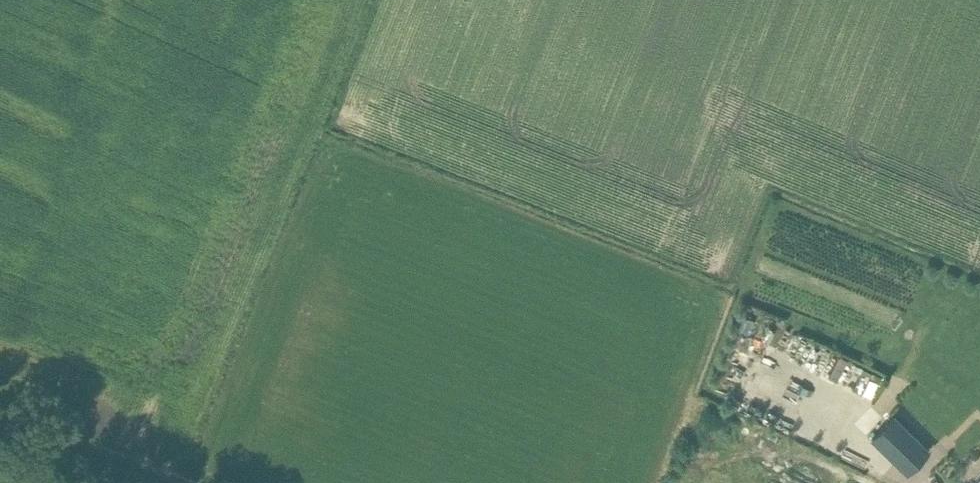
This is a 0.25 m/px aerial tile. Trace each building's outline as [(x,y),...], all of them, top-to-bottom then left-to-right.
[(893,416),(872,438),(908,473),(929,451),(893,416)]
